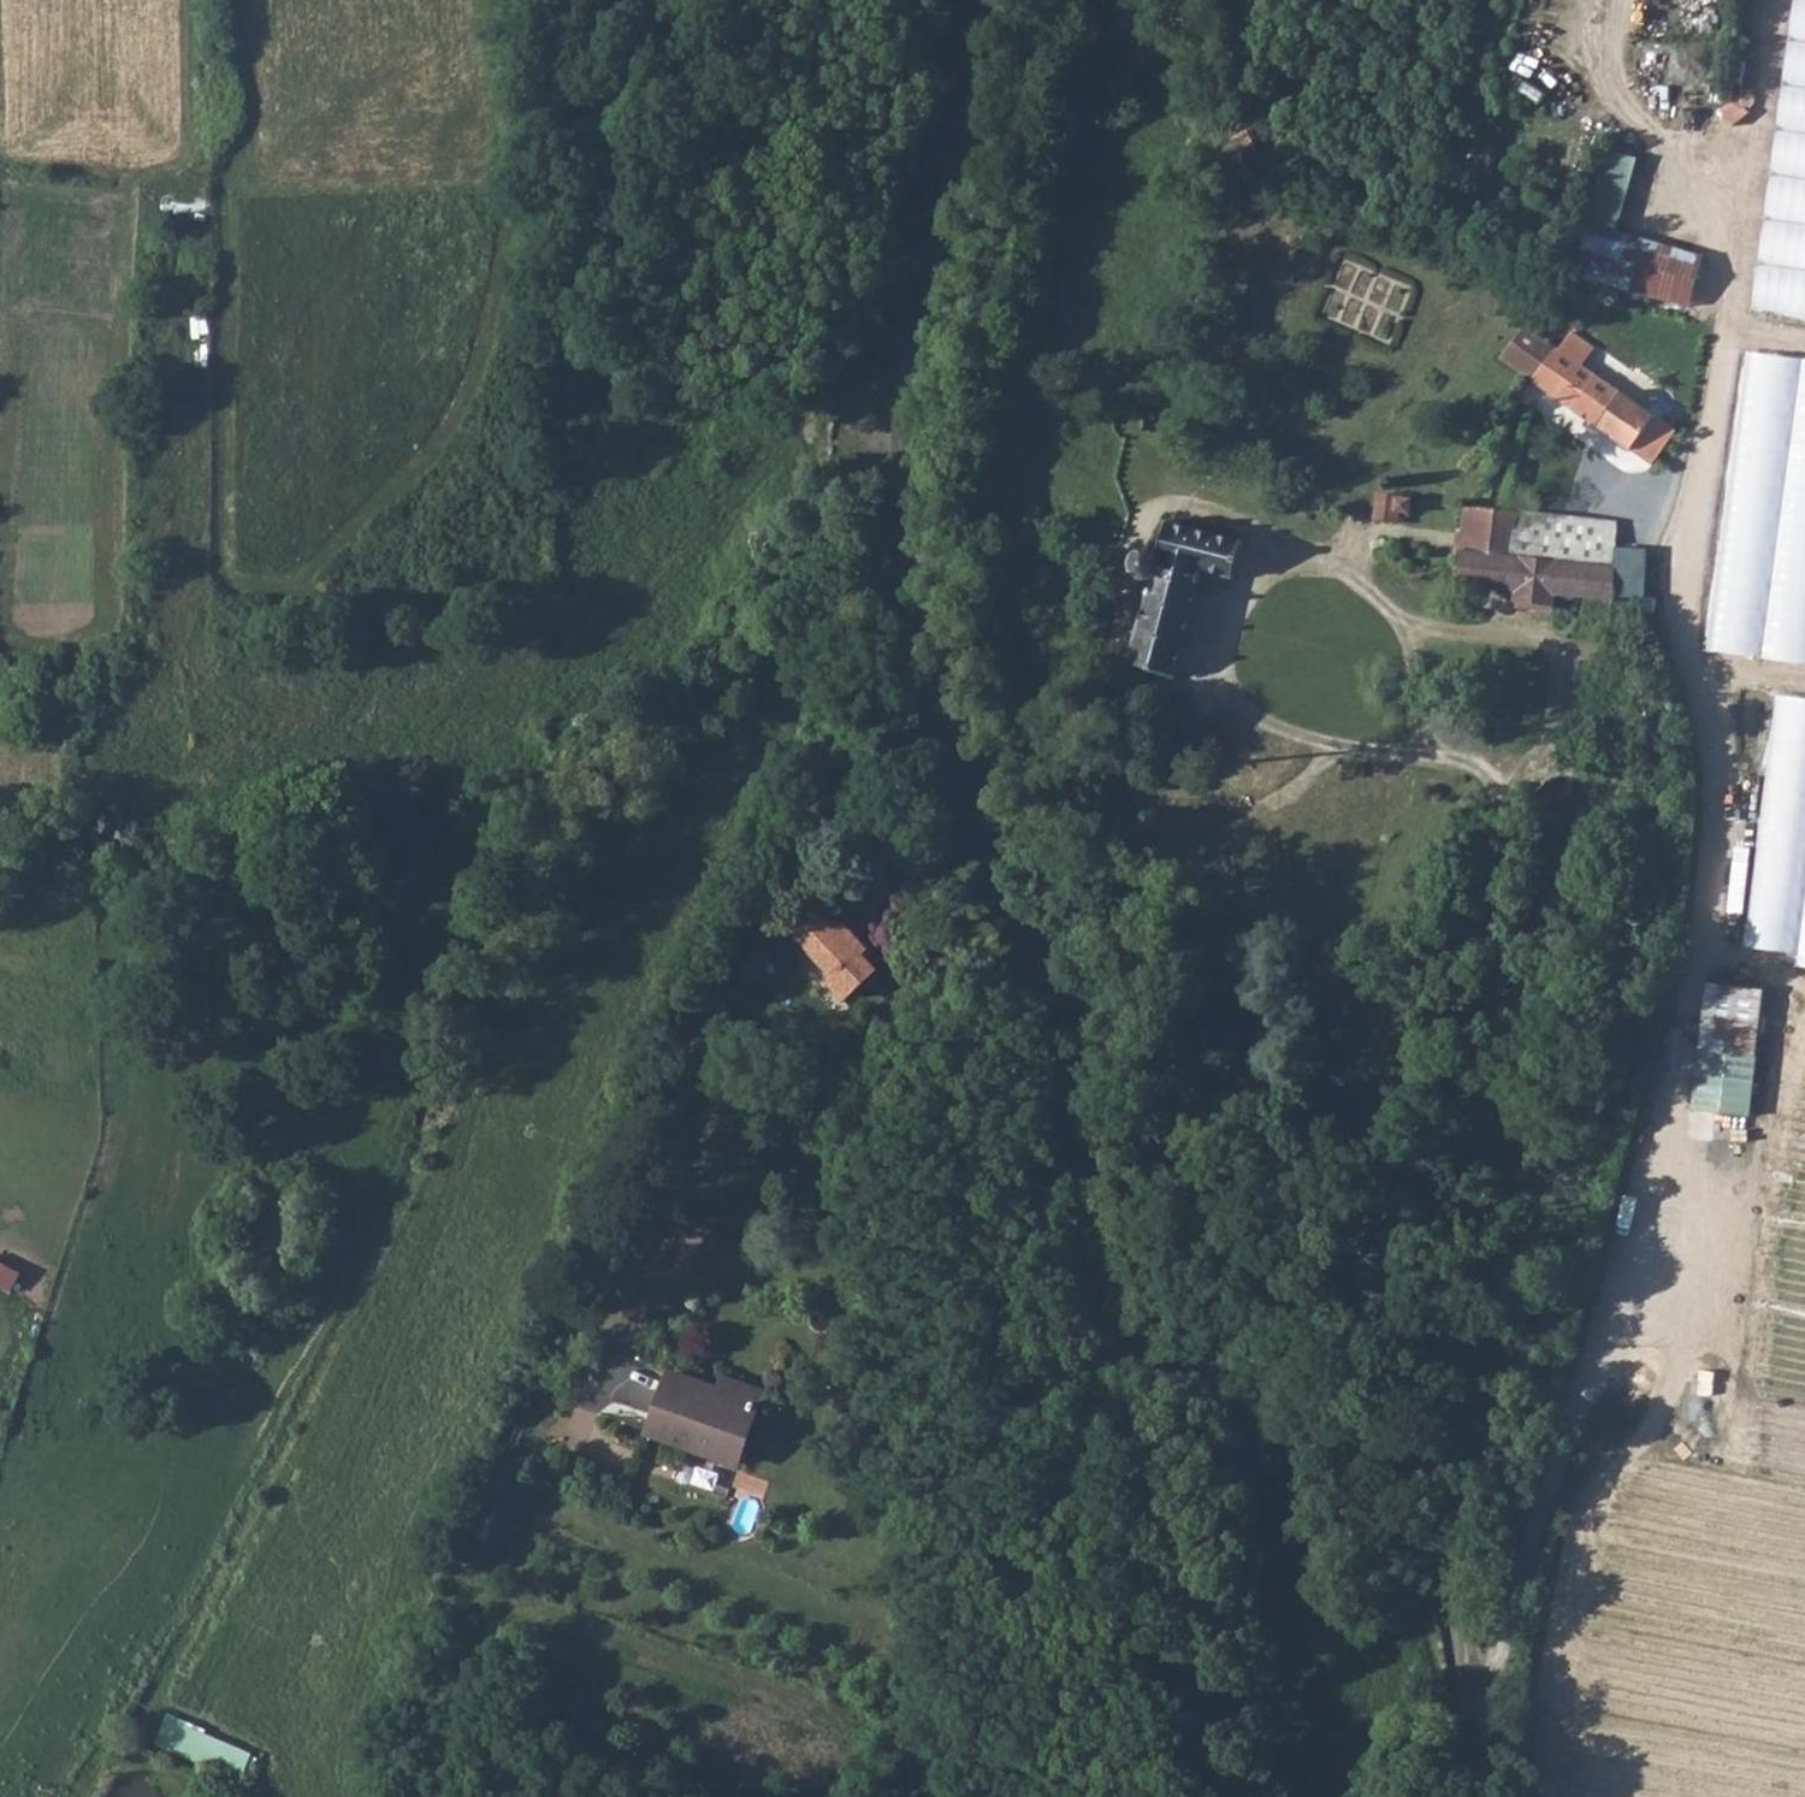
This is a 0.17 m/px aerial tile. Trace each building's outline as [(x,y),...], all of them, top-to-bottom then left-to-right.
[(1758,311),(1804,317),(1804,0),(1796,0),(1758,311)] [(1621,229),(1641,156),(1608,147),(1575,266),(1694,298),(1707,253),(1621,229)] [(1523,328),(1500,360),(1533,384),(1557,351),(1533,334),(1538,327),(1532,323),(1526,331),(1523,328)] [(1557,351),(1533,384),(1629,453),(1652,420),(1590,375),(1594,368),(1586,362),(1594,351),(1570,334),(1557,351)] [(1713,650),(1804,660),(1804,357),(1747,351),(1713,650)] [(1652,420),(1629,453),(1650,469),(1674,435),(1652,420)] [(1380,496),(1376,521),(1389,523),(1398,525),(1457,534),(1453,557),(1457,559),(1457,589),(1462,591),(1459,610),(1469,611),(1472,591),(1520,596),(1520,605),(1552,609),(1553,600),(1610,606),(1612,572),(1535,561),(1539,518),(1489,512),(1481,511),(1482,501),(1381,488),(1380,496)] [(1539,518),(1535,561),(1612,572),(1614,527),(1539,518)] [(1398,525),(1389,523),(1388,537),(1396,538),(1398,525)] [(1246,546),(1169,527),(1161,560),(1156,556),(1151,555),(1146,555),(1140,559),(1137,565),(1137,571),(1138,576),(1143,581),(1148,583),(1155,582),(1132,666),(1177,679),(1207,575),(1236,582),(1246,546)] [(1612,572),(1610,606),(1611,606),(1633,608),(1635,574),(1612,572)] [(1778,694),(1749,952),(1804,958),(1804,697),(1778,694)] [(798,941),(831,981),(835,987),(844,979),(840,973),(858,957),(837,933),(825,918),(798,941)] [(843,927),(837,933),(858,957),(864,951),(843,927)] [(835,987),(831,981),(824,986),(838,1002),(872,974),(858,957),(840,973),(844,979),(835,987)] [(1755,1114),(1767,986),(1709,981),(1697,1108),(1755,1114)] [(23,1272),(0,1257),(0,1283),(12,1290),(23,1272)] [(757,1399),(724,1386),(719,1398),(699,1391),(700,1388),(671,1376),(650,1437),(738,1467),(758,1411),(756,1411),(758,1405),(755,1404),(757,1399)] [(726,1382),(724,1386),(757,1399),(759,1394),(726,1382)]
